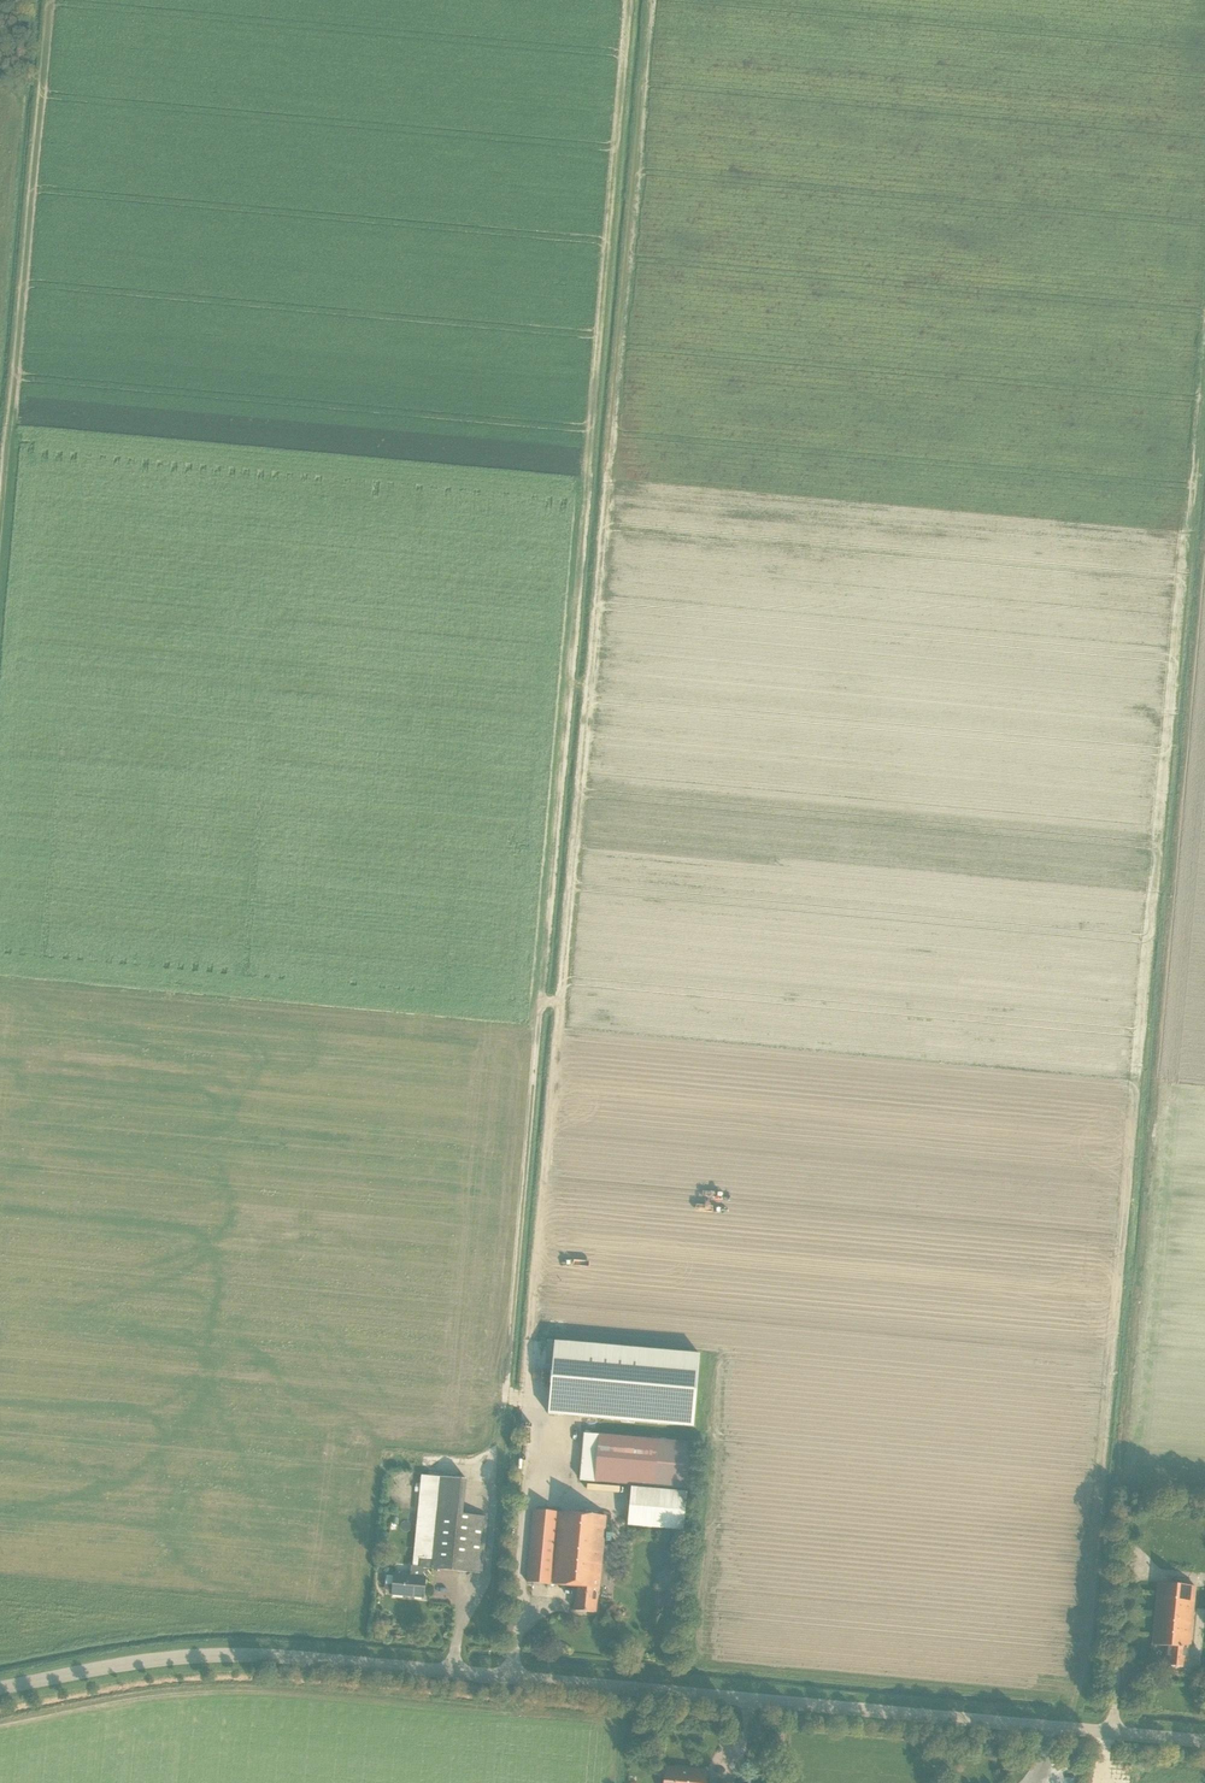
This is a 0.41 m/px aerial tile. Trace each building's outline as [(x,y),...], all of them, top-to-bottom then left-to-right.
[(555,1341),(550,1414),(695,1425),(701,1352),(555,1341)] [(585,1433),(581,1480),(689,1488),(693,1441),(585,1433)] [(395,1589),(395,1594),(425,1597),(427,1575),(424,1575),(424,1568),(483,1573),(489,1516),(462,1513),(465,1478),(422,1474),(412,1574),(397,1573),(395,1589)] [(632,1486),(629,1525),(685,1530),(688,1491),(632,1486)] [(607,1515),(560,1511),(534,1508),(528,1582),(553,1584),(579,1585),(578,1599),(577,1598),(576,1610),(596,1612),(598,1590),(600,1590),(607,1515)] [(1191,1646),(1196,1586),(1159,1582),(1153,1644),(1168,1645),(1167,1665),(1187,1667),(1188,1645),(1191,1646)] [(710,1748),(707,1758),(713,1760),(716,1750),(710,1748)] [(708,1769),(667,1766),(666,1782),(706,1782),(708,1769)]
